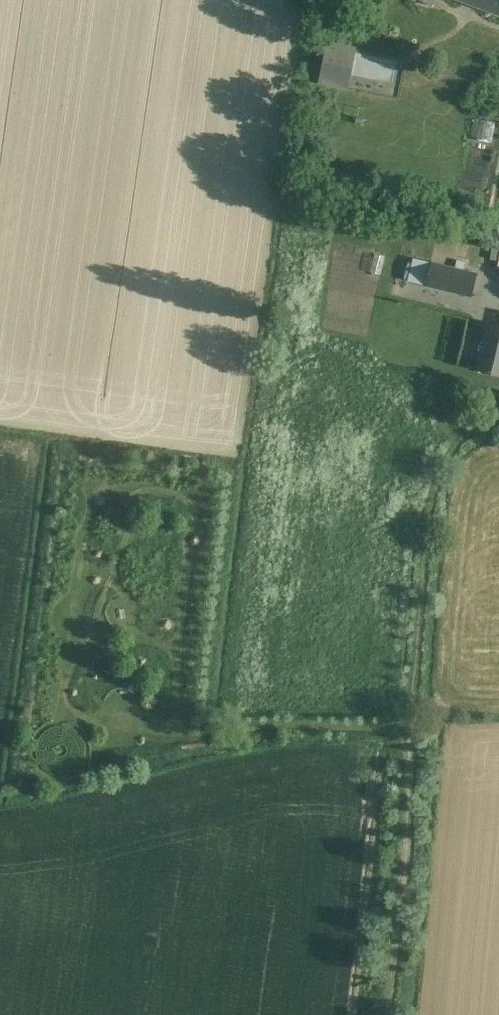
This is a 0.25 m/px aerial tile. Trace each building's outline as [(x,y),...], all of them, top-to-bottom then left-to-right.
[(498,14),(498,0),(461,0),(498,14)] [(319,82),(339,86),(347,47),(327,43),(319,82)] [(490,260),(497,261),(498,251),(498,250),(492,249),(490,260)] [(456,260),(455,267),(463,269),(465,262),(456,260)] [(455,267),(431,261),(425,287),(470,298),(476,272),(463,269),(455,267)] [(489,323),(478,370),(489,372),(498,375),(498,326),(489,323)]
